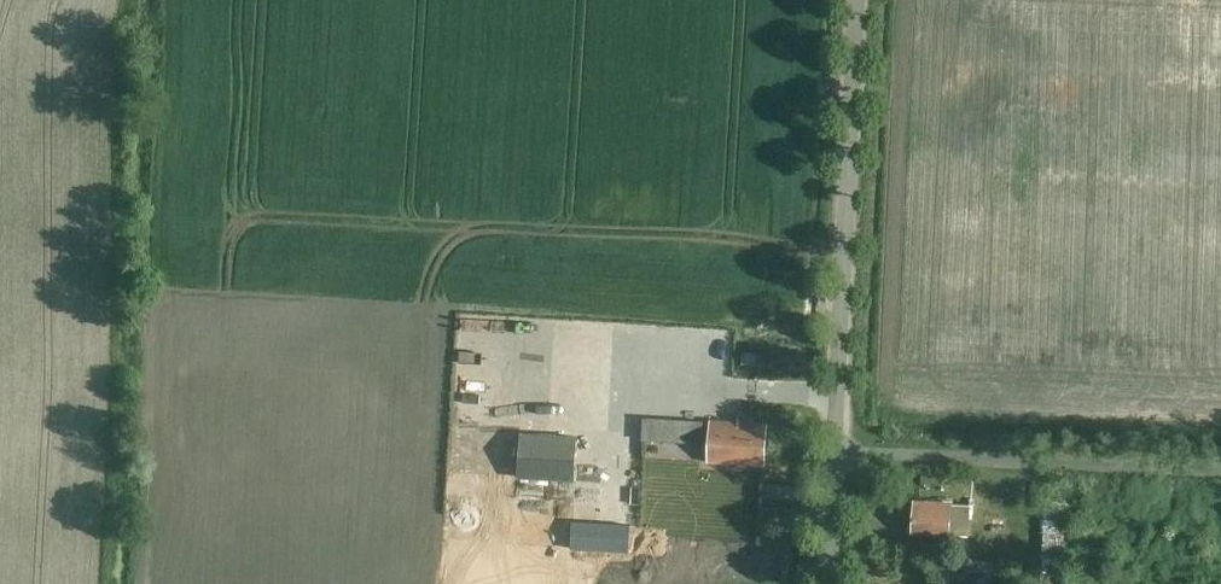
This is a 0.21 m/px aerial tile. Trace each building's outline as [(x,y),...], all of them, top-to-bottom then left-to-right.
[(709,462),(766,465),(767,451),(770,451),(771,437),(767,437),(768,423),(756,422),(756,417),(741,416),(740,421),(711,419),(709,462)] [(520,434),(518,476),(575,480),(577,437),(520,434)] [(647,480),(674,482),(676,442),(650,440),(647,480)] [(914,500),(912,534),(949,536),(951,503),(914,500)] [(1046,504),(1043,552),(1063,553),(1066,505),(1046,504)] [(1041,583),(1062,583),(1064,558),(1043,557),(1041,583)]
